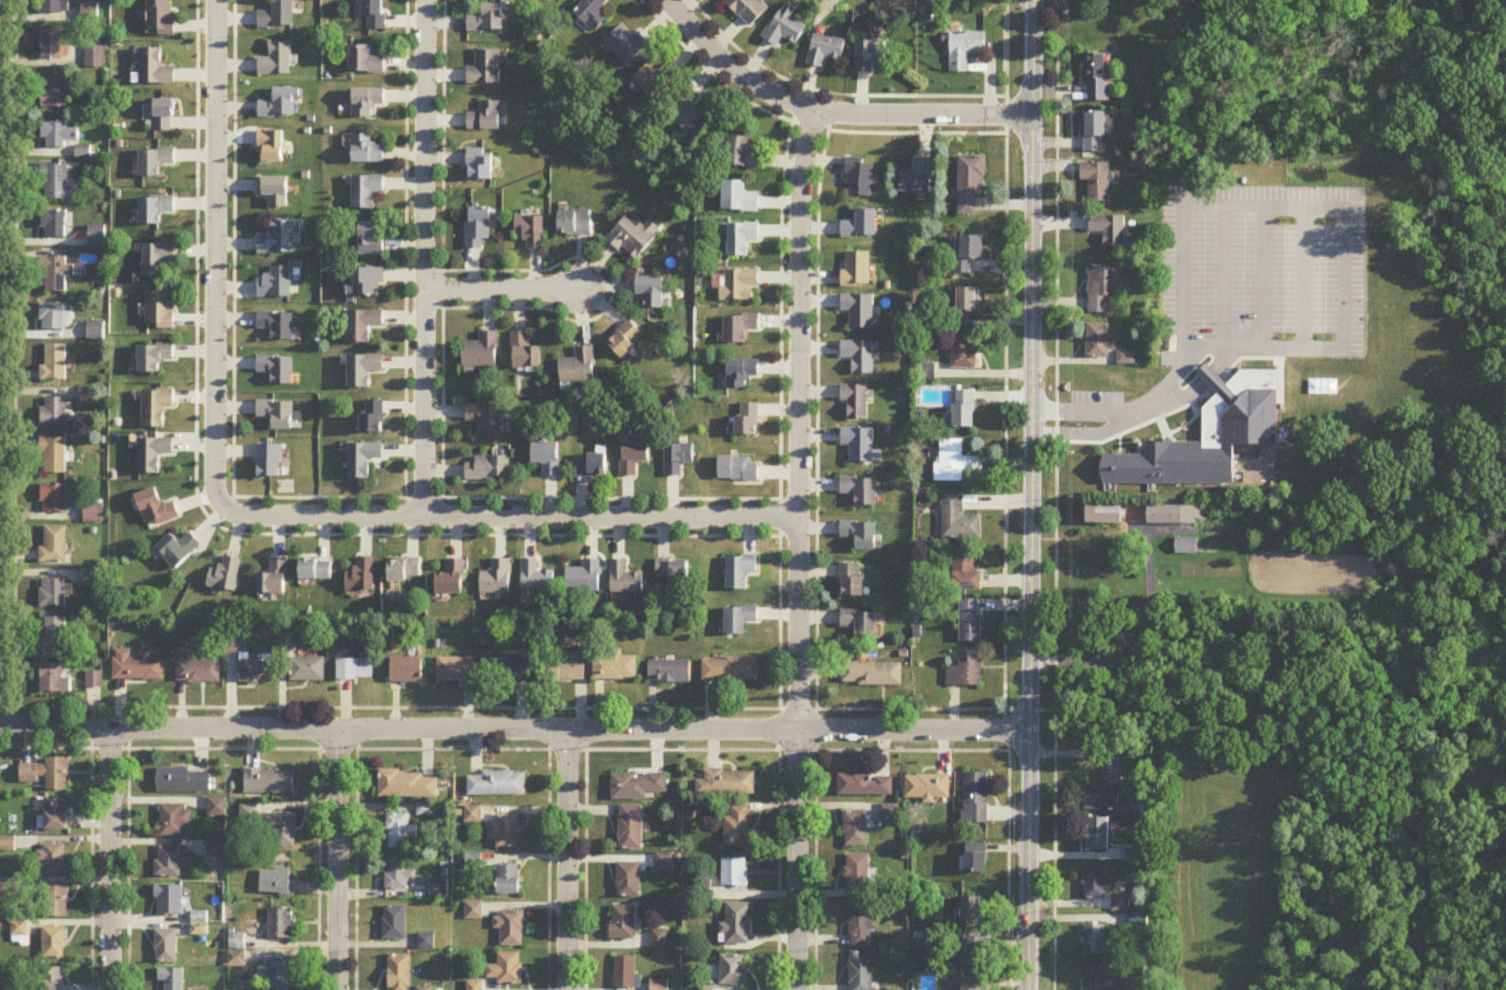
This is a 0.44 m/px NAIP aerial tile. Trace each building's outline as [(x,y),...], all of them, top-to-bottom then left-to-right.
[(42,14),(63,14),(63,0),(42,0),(42,14)] [(148,36),(175,36),(175,0),(148,0),(148,36)] [(295,0),(273,0),(273,12),(258,12),(258,29),(295,29),(295,0)] [(385,0),(364,0),(364,31),(385,31),(385,0)] [(608,19),(599,11),(608,1),(607,0),(585,0),(573,14),(595,33),(608,19)] [(751,29),(770,10),(760,0),(730,0),(726,3),(751,29)] [(505,34),(505,5),(484,5),(484,16),(467,16),(467,34),(505,34)] [(763,39),(779,48),(784,39),(797,46),(808,28),(780,11),(763,39)] [(639,33),(632,38),(623,26),(604,41),(624,67),(650,47),(639,33)] [(61,32),(42,32),(42,61),(61,61),(61,32)] [(986,32),(950,32),(950,74),(968,73),(967,56),(986,55),(986,32)] [(842,63),(846,42),(814,36),(808,66),(824,70),(826,59),(842,63)] [(885,42),(857,42),(856,74),(873,75),(874,62),(885,62),(885,42)] [(259,59),(259,76),(292,76),(292,43),(270,43),(270,59),(259,59)] [(350,47),(350,74),(385,74),(385,59),(372,59),(372,47),(350,47)] [(163,50),(141,50),(141,86),(175,86),(175,69),(163,69),(163,50)] [(476,69),(468,69),(468,86),(501,86),(501,51),(476,51),(476,69)] [(1109,103),(1109,55),(1087,56),(1087,103),(1109,103)] [(657,75),(649,65),(633,79),(651,100),(677,77),(667,66),(657,75)] [(67,74),(44,74),(44,110),(67,110),(67,74)] [(691,107),(700,98),(689,87),(663,112),(686,134),(702,118),(691,107)] [(258,118),(298,118),(298,89),(273,89),(273,101),(258,101),(258,118)] [(353,90),(353,118),(372,118),(372,108),(385,108),(385,90),(353,90)] [(155,101),(155,133),(175,133),(175,101),(155,101)] [(501,103),(479,103),(479,114),(468,114),(468,132),(501,132),(501,103)] [(1107,153),(1107,114),(1085,114),(1085,153),(1107,153)] [(67,124),(43,124),(43,150),(67,150),(67,143),(78,143),(78,130),(67,130),(67,124)] [(284,132),(259,132),(259,165),(284,165),(284,132)] [(385,145),(372,145),(372,136),(352,136),(352,165),(385,165),(385,145)] [(727,168),(760,170),(761,152),(750,151),(751,139),(729,138),(727,168)] [(468,150),(468,181),(493,181),(493,157),(484,157),(484,150),(468,150)] [(140,179),(161,179),(161,166),(175,166),(176,151),(140,151),(140,179)] [(958,217),(982,217),(982,157),(958,157),(958,217)] [(850,160),(845,196),(871,200),(876,164),(850,160)] [(900,174),(900,195),(931,196),(932,161),(915,161),(915,174),(900,174)] [(1110,165),(1082,165),(1082,181),(1089,181),(1089,204),(1110,204),(1110,165)] [(68,202),(68,166),(43,166),(43,202),(68,202)] [(289,178),(257,178),(257,198),(268,198),(268,209),(289,209),(289,178)] [(353,210),(374,210),(374,194),(385,194),(385,178),(353,178),(353,210)] [(746,183),(722,183),(722,213),(759,213),(759,195),(746,195),(746,183)] [(140,199),(140,226),(162,226),(162,214),(175,214),(175,199),(140,199)] [(490,209),(467,209),(467,250),(490,250),(490,209)] [(857,222),(841,222),(841,239),(879,239),(879,211),(857,211),(857,222)] [(66,213),(42,213),(42,230),(45,230),(45,239),(66,239),(66,213)] [(592,213),(559,213),(559,237),(592,237),(592,213)] [(526,249),(545,249),(545,218),(516,218),(516,236),(526,236),(526,249)] [(634,263),(663,234),(649,221),(640,230),(627,218),(608,239),(634,263)] [(1126,218),(1090,218),(1090,233),(1105,233),(1105,248),(1126,248),(1126,218)] [(258,235),(257,255),(294,255),(295,223),(272,222),(271,235),(258,235)] [(360,256),(384,256),(384,224),(360,224),(360,256)] [(727,226),(727,258),(748,258),(748,242),(759,242),(759,226),(727,226)] [(90,249),(105,249),(105,229),(90,229),(90,249)] [(984,261),(984,237),(956,237),(956,275),(970,275),(970,261),(984,261)] [(164,279),(164,263),(175,263),(175,245),(142,245),(142,279),(164,279)] [(871,254),(844,254),(844,288),(871,288),(871,254)] [(67,278),(73,278),(73,259),(43,259),(43,293),(67,293),(67,278)] [(1089,268),(1089,314),(1113,314),(1113,268),(1089,268)] [(258,299),(292,299),(292,269),(270,269),(270,278),(258,278),(258,299)] [(383,270),(354,270),(354,297),(383,297),(383,270)] [(721,272),(722,302),(752,301),(752,288),(759,287),(759,271),(721,272)] [(646,310),(666,310),(666,279),(636,279),(636,298),(646,298),(646,310)] [(969,328),(969,315),(978,315),(978,290),(954,290),(953,328),(969,328)] [(147,330),(174,330),(174,294),(147,294),(147,330)] [(875,296),(842,296),(842,312),(851,312),(851,330),(874,330),(875,296)] [(66,331),(66,305),(41,305),(41,331),(66,331)] [(348,346),(369,346),(369,328),(384,328),(384,312),(348,312),(348,346)] [(293,342),(293,314),(257,314),(257,331),(271,331),(271,342),(293,342)] [(760,316),(724,315),(724,344),(746,344),(746,332),(759,332),(760,316)] [(624,361),(639,347),(635,343),(644,335),(631,322),(608,344),(624,361)] [(1114,340),(1110,340),(1110,324),(1086,324),(1086,359),(1114,359),(1114,340)] [(463,343),(463,368),(498,368),(498,333),(480,333),(480,343),(463,343)] [(542,348),(528,348),(528,333),(512,333),(512,369),(542,369),(542,348)] [(951,370),(976,370),(976,339),(951,339),(951,370)] [(874,343),(841,343),(842,360),(853,360),(853,376),(875,376),(874,343)] [(67,346),(46,346),(46,367),(42,367),(42,381),(67,381),(67,346)] [(139,346),(139,375),(162,375),(162,362),(175,362),(175,346),(139,346)] [(560,360),(561,384),(595,383),(594,347),(576,348),(576,360),(560,360)] [(348,357),(348,390),(370,390),(370,374),(384,374),(384,357),(348,357)] [(292,387),(292,359),(257,359),(257,375),(270,375),(270,387),(292,387)] [(726,389),(746,389),(746,378),(759,378),(759,361),(726,361),(726,389)] [(1203,362),(1212,371),(1224,382),(1214,392),(1202,380),(1193,371),(1203,362)] [(1230,443),(1274,443),(1274,369),(1238,369),(1224,382),(1214,392),(1200,406),(1200,440),(1171,440),(1171,437),(1153,437),(1153,440),(1138,440),(1139,452),(1103,452),(1103,481),(1174,481),(1230,481),(1230,471),(1230,459),(1230,450),(1230,443)] [(869,387),(841,387),(841,403),(848,403),(848,421),(869,421),(869,387)] [(143,429),(165,429),(165,409),(175,409),(175,391),(143,391),(143,429)] [(975,429),(975,391),(953,391),(953,429),(975,429)] [(43,426),(67,426),(67,399),(43,399),(43,426)] [(295,403),(257,402),(257,419),(272,419),(271,432),(294,432),(295,403)] [(384,436),(384,402),(363,402),(363,436),(384,436)] [(737,404),(737,426),(729,426),(729,437),(759,437),(759,404),(737,404)] [(479,434),(502,434),(502,406),(465,406),(465,423),(479,423),(479,434)] [(874,430),(841,430),(841,446),(850,446),(850,465),(874,465),(874,430)] [(40,456),(45,456),(45,475),(66,475),(66,439),(40,439),(40,456)] [(139,476),(161,476),(161,456),(174,456),(174,439),(139,439),(139,476)] [(636,478),(636,464),(649,464),(649,442),(621,442),(621,478),(636,478)] [(962,442),(938,442),(938,465),(935,465),(935,483),(962,483),(962,442)] [(559,444),(532,444),(532,465),(542,465),(542,478),(559,478),(559,444)] [(348,445),(348,481),(370,481),(370,463),(385,463),(385,445),(348,445)] [(693,465),(693,445),(665,445),(665,478),(682,478),(682,465),(693,465)] [(257,447),(257,479),(281,479),(281,447),(257,447)] [(575,478),(608,478),(608,457),(575,457),(575,478)] [(474,465),(466,465),(466,481),(508,481),(508,458),(474,458),(474,465)] [(718,481),(759,481),(759,466),(750,466),(750,458),(718,458),(718,481)] [(878,480),(841,480),(841,496),(857,496),(857,508),(878,508),(878,480)] [(65,486),(42,486),(42,514),(65,514),(65,486)] [(137,497),(149,531),(181,520),(175,503),(163,507),(157,490),(137,497)] [(942,498),(942,540),(981,540),(981,519),(964,519),(964,498),(942,498)] [(85,524),(103,524),(103,505),(85,505),(85,524)] [(1124,507),(1088,507),(1088,526),(1124,526),(1124,507)] [(1206,525),(1206,507),(1148,507),(1148,525),(1206,525)] [(878,552),(878,523),(841,523),(841,539),(857,539),(857,552),(878,552)] [(44,549),(40,549),(40,564),(66,564),(66,527),(44,527),(44,549)] [(172,536),(156,552),(177,572),(203,546),(191,533),(180,544),(172,536)] [(1196,556),(1196,540),(1176,540),(1176,556),(1196,556)] [(953,593),(981,593),(981,574),(976,574),(976,551),(953,551),(953,593)] [(212,570),(209,589),(237,594),(242,561),(224,558),(223,571),(212,570)] [(749,591),(749,575),(759,575),(759,558),(728,558),(728,591),(749,591)] [(375,595),(375,559),(358,559),(358,570),(347,570),(347,595),(375,595)] [(287,597),(287,561),(270,561),(270,576),(259,576),(259,597),(287,597)] [(301,583),(333,583),(333,561),(301,561),(301,583)] [(421,583),(421,561),(389,561),(389,583),(421,583)] [(465,561),(448,561),(448,575),(437,575),(437,597),(465,597),(465,561)] [(482,574),(482,597),(512,597),(512,561),(493,561),(493,574),(482,574)] [(539,561),(523,561),(523,596),(556,595),(555,573),(539,573),(539,561)] [(567,594),(601,594),(601,561),(584,561),(584,570),(567,570),(567,594)] [(627,574),(627,561),(612,561),(612,599),(629,599),(629,596),(644,596),(644,574),(627,574)] [(690,561),(657,561),(657,579),(672,579),(672,585),(690,585),(690,561)] [(864,599),(864,566),(841,566),(841,599),(864,599)] [(79,587),(95,587),(95,572),(79,572),(79,587)] [(65,581),(40,581),(40,608),(65,608),(65,581)] [(960,643),(980,643),(980,601),(960,601),(960,643)] [(726,636),(746,636),(746,625),(759,625),(759,608),(726,608),(726,636)] [(841,629),(855,629),(855,641),(877,641),(877,612),(841,612),(841,629)] [(43,653),(67,653),(67,645),(74,645),(74,633),(66,633),(66,619),(44,619),(43,653)] [(278,650),(293,651),(294,635),(279,634),(278,650)] [(164,660),(150,660),(150,651),(138,651),(138,659),(131,659),(131,652),(114,652),(114,682),(164,681),(164,660)] [(981,654),(959,654),(959,667),(946,667),(946,687),(981,687),(981,654)] [(584,682),(584,655),(545,655),(545,682),(584,682)] [(594,655),(594,681),(637,681),(637,655),(594,655)] [(526,681),(526,658),(492,658),(492,681),(526,681)] [(290,682),(325,682),(325,659),(290,659),(290,682)] [(374,659),(353,659),(353,661),(338,661),(338,681),(374,681),(374,659)] [(422,684),(422,660),(391,660),(391,684),(422,684)] [(475,660),(438,660),(438,684),(475,684),(475,660)] [(702,660),(702,685),(759,685),(759,660),(702,660)] [(221,662),(177,662),(177,684),(221,684),(221,662)] [(238,685),(273,685),(273,662),(238,662),(238,685)] [(649,662),(649,683),(690,683),(690,662),(649,662)] [(902,665),(843,665),(843,686),(902,686),(902,665)] [(62,666),(41,666),(41,694),(71,695),(71,680),(62,680),(62,666)] [(68,791),(68,758),(46,758),(46,766),(21,766),(21,784),(46,784),(46,791),(68,791)] [(158,793),(210,793),(210,769),(158,769),(158,793)] [(1085,790),(1085,810),(1122,810),(1121,769),(1102,769),(1102,790),(1085,790)] [(295,794),(295,770),(244,770),(244,794),(295,794)] [(755,795),(755,770),(704,771),(705,780),(697,780),(697,796),(755,795)] [(988,772),(964,772),(964,823),(988,823),(988,772)] [(526,796),(526,773),(468,773),(468,796),(526,796)] [(838,795),(893,795),(893,773),(838,773),(838,795)] [(379,798),(437,799),(437,775),(379,774),(379,798)] [(648,800),(648,795),(667,795),(667,774),(612,774),(612,800),(648,800)] [(906,775),(906,800),(949,800),(949,775),(906,775)] [(67,800),(45,800),(45,831),(67,831),(67,800)] [(724,816),(724,847),(748,847),(748,805),(730,805),(730,816),(724,816)] [(883,822),(898,822),(898,805),(883,805),(883,822)] [(642,806),(619,806),(619,850),(642,850),(642,806)] [(161,836),(184,836),(184,826),(191,826),(191,807),(161,807),(161,836)] [(481,824),(481,807),(465,807),(465,824),(481,824)] [(844,847),(866,847),(866,811),(844,811),(844,847)] [(271,848),(296,848),(296,813),(271,813),(271,848)] [(518,849),(518,815),(496,815),(496,822),(488,822),(488,841),(496,841),(496,849),(518,849)] [(410,816),(387,816),(387,849),(410,849),(410,816)] [(1108,851),(1108,819),(1086,819),(1086,851),(1108,851)] [(965,874),(987,874),(987,844),(965,844),(965,874)] [(67,846),(40,846),(40,862),(45,862),(45,876),(67,876),(67,846)] [(180,846),(156,846),(156,878),(180,878),(180,846)] [(1143,848),(1126,848),(1126,863),(1143,863),(1143,848)] [(846,899),(869,899),(869,854),(846,854),(846,899)] [(414,873),(407,873),(407,858),(386,858),(386,892),(408,892),(408,879),(414,879),(414,873)] [(746,859),(722,859),(722,887),(746,887),(746,859)] [(640,863),(616,863),(616,898),(640,898),(640,863)] [(498,865),(498,896),(520,896),(520,865),(498,865)] [(262,895),(293,895),(293,870),(262,870),(262,895)] [(1115,893),(1115,881),(1106,881),(1106,870),(1085,870),(1085,900),(1107,900),(1107,893),(1115,893)] [(430,899),(448,899),(448,881),(430,881),(430,899)] [(68,885),(45,885),(45,918),(68,918),(68,885)] [(183,886),(156,886),(156,916),(183,916),(183,886)] [(1127,897),(1112,897),(1112,912),(1127,912),(1127,897)] [(982,898),(960,898),(960,927),(982,927),(982,898)] [(722,924),(722,944),(748,944),(748,903),(726,903),(726,924),(722,924)] [(849,948),(871,948),(871,930),(877,930),(877,919),(871,919),(871,904),(849,904),(849,948)] [(405,940),(405,908),(383,908),(383,940),(405,940)] [(611,940),(634,940),(634,908),(611,908),(611,940)] [(293,940),(293,909),(268,909),(268,940),(293,940)] [(501,948),(523,948),(523,912),(496,912),(496,930),(501,930),(501,948)] [(1130,914),(1130,938),(1146,938),(1146,914),(1130,914)] [(1083,956),(1105,956),(1105,926),(1083,926),(1083,956)] [(43,928),(43,959),(65,959),(65,928),(43,928)] [(177,930),(155,930),(155,964),(177,964),(177,930)] [(433,949),(433,936),(424,936),(424,939),(419,939),(419,949),(433,949)] [(984,938),(963,938),(963,968),(984,968),(984,938)] [(849,953),(849,989),(872,989),(872,953),(849,953)] [(522,985),(521,954),(497,954),(497,966),(487,966),(487,980),(496,980),(496,985),(522,985)] [(388,956),(388,989),(410,989),(410,956),(388,956)] [(746,985),(746,956),(720,956),(720,985),(746,985)] [(614,957),(614,989),(635,989),(635,957),(614,957)] [(265,958),(265,989),(289,989),(289,958),(265,958)] [(1084,966),(1084,989),(1112,989),(1112,980),(1107,980),(1107,966),(1084,966)] [(66,968),(43,968),(43,989),(65,989),(66,968)] [(158,970),(158,982),(164,982),(164,989),(183,989),(183,970),(158,970)] [(962,978),(962,989),(985,989),(985,978),(962,978)] [(651,989),(668,989),(668,981),(651,981),(651,989)]
